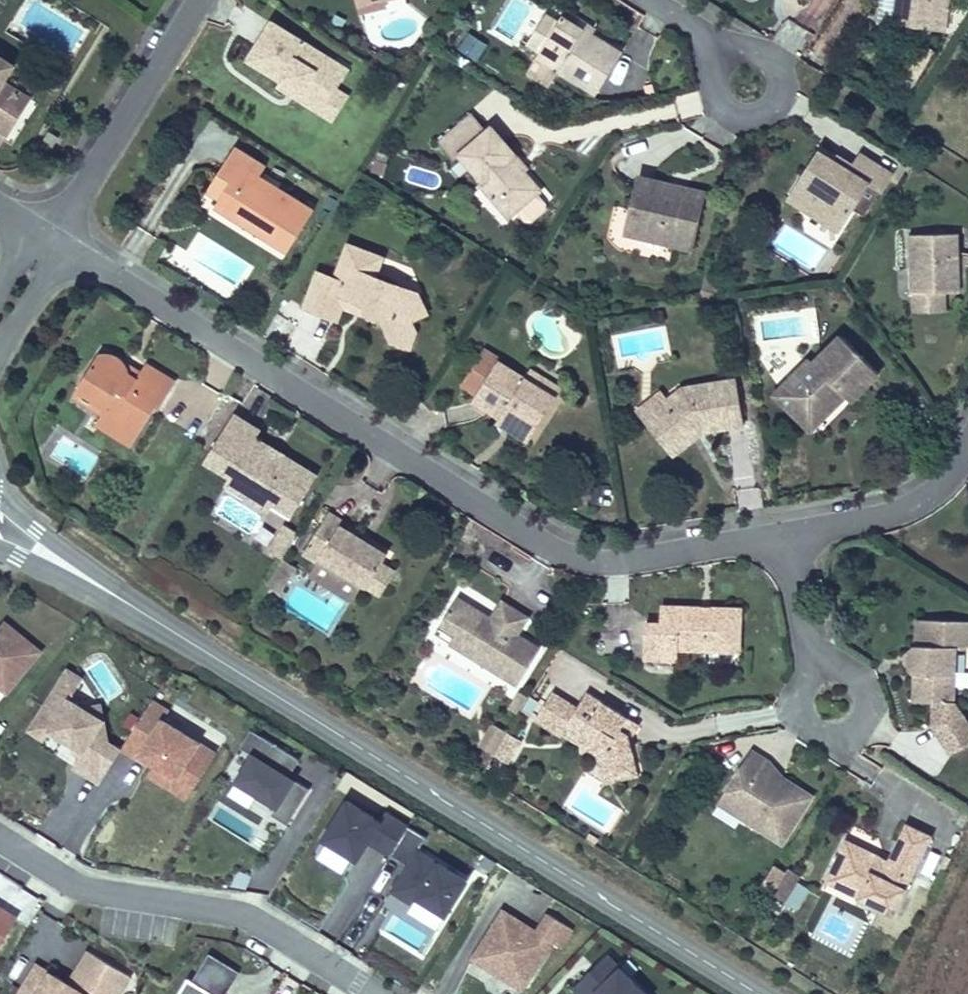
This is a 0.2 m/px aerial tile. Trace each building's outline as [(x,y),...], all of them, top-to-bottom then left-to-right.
[(559,6),(603,32),(605,26),(565,0),(562,0),(559,6)] [(885,17),(907,20),(910,4),(934,6),(934,0),(887,0),(885,17)] [(943,0),(934,0),(934,6),(910,4),(907,20),(940,23),(943,0)] [(535,44),(556,10),(544,2),(524,36),(535,44)] [(559,6),(556,10),(535,44),(529,51),(590,89),(619,40),(603,32),(559,6)] [(315,55),(320,46),(267,14),(244,53),(278,76),(281,70),(299,81),(292,97),(315,110),(334,81),(340,70),(315,55)] [(458,43),(473,60),(488,46),(474,30),(458,43)] [(894,82),(911,92),(936,48),(919,39),(894,82)] [(346,61),(320,46),(315,55),(340,70),(346,61)] [(5,130),(27,93),(1,76),(11,58),(0,51),(0,126),(5,130)] [(281,70),(278,76),(272,86),(292,97),(299,81),(281,70)] [(343,87),(334,81),(315,110),(326,116),(343,87)] [(496,179),(509,197),(533,178),(505,144),(508,140),(485,111),(451,138),(475,168),(472,173),(485,187),(496,179)] [(46,129),(40,139),(48,144),(54,133),(46,129)] [(221,139),(206,165),(218,174),(202,199),(275,242),(300,203),(246,168),(252,158),(221,139)] [(832,224),(846,202),(862,176),(874,184),(884,167),(854,150),(851,156),(846,164),(829,155),(811,145),(797,168),(805,174),(795,194),(809,202),(807,209),(832,224)] [(846,164),(851,156),(834,148),(829,155),(846,164)] [(218,174),(206,165),(191,192),(202,199),(218,174)] [(634,165),(621,222),(688,236),(698,181),(634,165)] [(781,193),(807,209),(809,202),(795,194),(805,174),(797,168),(781,193)] [(858,210),(874,184),(862,176),(846,202),(858,210)] [(500,204),(509,197),(496,179),(485,187),(500,204)] [(907,286),(946,286),(947,271),(957,271),(956,226),(905,227),(907,286)] [(371,330),(399,325),(397,312),(414,308),(407,287),(390,291),(388,278),(362,269),(369,248),(333,236),(320,269),(303,264),(289,302),(323,314),(329,297),(351,302),(351,309),(360,311),(366,307),(371,330)] [(947,271),(946,286),(957,286),(957,271),(947,271)] [(946,302),(946,286),(907,286),(909,302),(946,302)] [(392,339),(399,325),(371,330),(392,339)] [(767,390),(787,410),(796,400),(813,416),(839,390),(843,395),(874,367),(837,329),(809,357),(802,353),(767,390)] [(141,355),(134,361),(129,371),(118,363),(123,355),(104,345),(94,345),(87,350),(70,378),(95,395),(92,401),(85,412),(123,435),(146,397),(154,399),(169,373),(141,355)] [(515,424),(539,383),(508,364),(478,347),(457,382),(455,386),(483,405),(487,400),(500,407),(498,413),(515,424)] [(129,371),(134,361),(123,355),(118,363),(129,371)] [(508,364),(539,383),(545,373),(513,355),(508,364)] [(634,414),(656,439),(682,416),(690,422),(737,414),(727,371),(673,380),(634,414)] [(65,386),(92,401),(95,395),(70,378),(65,386)] [(512,431),(515,424),(498,413),(500,407),(487,400),(483,405),(480,412),(512,431)] [(796,400),(787,410),(803,425),(813,416),(796,400)] [(199,454),(224,469),(231,458),(244,467),(245,485),(261,495),(281,509),(308,467),(288,454),(284,462),(269,452),(267,457),(257,449),(259,447),(244,435),(248,431),(254,422),(229,407),(199,454)] [(682,416),(656,439),(664,448),(690,422),(682,416)] [(288,454),(248,431),(244,435),(259,447),(257,449),(267,457),(269,452),(284,462),(288,454)] [(231,458),(224,469),(219,477),(259,502),(261,495),(245,485),(244,467),(231,458)] [(364,579),(378,557),(384,547),(337,519),(340,514),(325,505),(299,546),(315,557),(317,550),(364,579)] [(261,542),(277,550),(292,525),(277,514),(261,542)] [(273,588),(291,559),(278,551),(260,580),(273,588)] [(391,566),(378,557),(364,579),(377,588),(391,566)] [(521,608),(509,600),(498,618),(484,611),(454,590),(438,615),(468,633),(461,643),(510,674),(532,640),(510,625),(521,608)] [(498,618),(509,600),(498,594),(484,611),(498,618)] [(638,615),(634,652),(668,654),(668,643),(731,647),(736,603),(658,599),(655,616),(638,615)] [(904,643),(904,663),(909,667),(909,695),(927,696),(928,718),(943,748),(967,735),(967,730),(950,697),(952,645),(958,646),(967,640),(967,616),(915,613),(913,637),(904,643)] [(432,625),(461,643),(468,633),(438,615),(432,625)] [(31,647),(0,625),(0,668),(1,667),(12,674),(31,647)] [(904,663),(904,643),(897,649),(896,657),(904,663)] [(12,674),(1,667),(0,668),(0,682),(4,685),(12,674)] [(111,741),(103,704),(88,707),(73,698),(85,678),(67,667),(27,732),(46,743),(52,733),(83,753),(74,769),(100,786),(122,751),(124,748),(111,741)] [(607,764),(630,760),(623,730),(630,715),(583,686),(575,701),(547,685),(528,716),(553,733),(556,729),(563,722),(603,747),(607,764)] [(188,802),(219,753),(204,743),(205,742),(168,719),(173,710),(155,699),(124,748),(122,751),(149,767),(151,763),(156,766),(149,777),(188,802)] [(488,716),(472,742),(508,764),(524,739),(488,716)] [(633,771),(630,760),(607,764),(603,747),(563,722),(556,729),(588,749),(596,777),(633,771)] [(288,776),(298,760),(250,729),(233,756),(242,763),(230,782),(274,810),(271,815),(286,825),(309,790),(288,776)] [(746,742),(722,780),(741,794),(733,808),(773,835),(804,787),(758,757),(758,749),(746,742)] [(741,794),(722,780),(712,794),(733,808),(741,794)] [(385,849),(403,820),(380,806),(375,815),(342,796),(319,834),(352,854),(368,828),(374,832),(370,839),(385,849)] [(844,828),(826,863),(857,878),(853,887),(888,904),(926,828),(902,815),(884,848),(844,828)] [(442,909),(463,875),(414,845),(422,832),(403,820),(385,849),(403,860),(388,885),(409,898),(413,891),(442,909)] [(755,878),(768,886),(782,864),(768,855),(755,878)] [(782,864),(768,886),(780,893),(796,867),(785,859),(782,864)] [(857,878),(826,863),(822,872),(853,887),(857,878)] [(442,909),(413,891),(409,898),(404,906),(433,924),(442,909)] [(524,975),(548,935),(557,940),(569,921),(544,906),(530,928),(523,923),(526,920),(498,903),(469,952),(493,967),(495,964),(516,977),(524,975)] [(0,910),(0,930),(9,915),(0,910)] [(604,946),(570,979),(584,993),(593,985),(601,993),(651,993),(604,946)] [(124,971),(82,947),(67,972),(72,975),(67,982),(31,961),(12,993),(111,993),(124,971)] [(229,966),(203,952),(188,980),(183,977),(174,993),(214,993),(229,966)]
